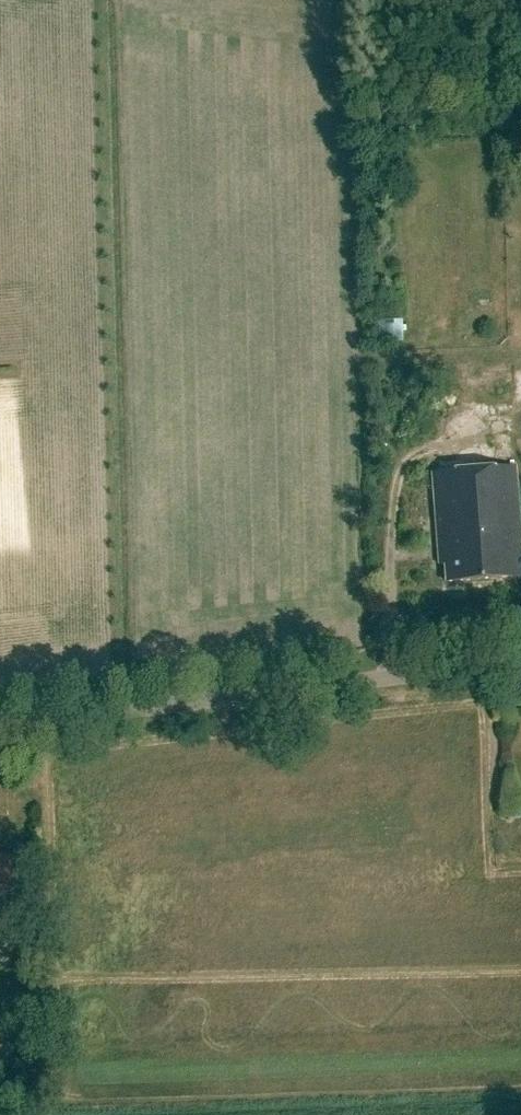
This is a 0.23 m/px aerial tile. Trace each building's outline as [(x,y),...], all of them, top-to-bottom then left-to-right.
[(520,576),(520,547),(514,467),(433,474),(440,559),(447,558),(449,583),(520,576)] [(13,857),(0,856),(0,926),(11,926),(13,857)]
